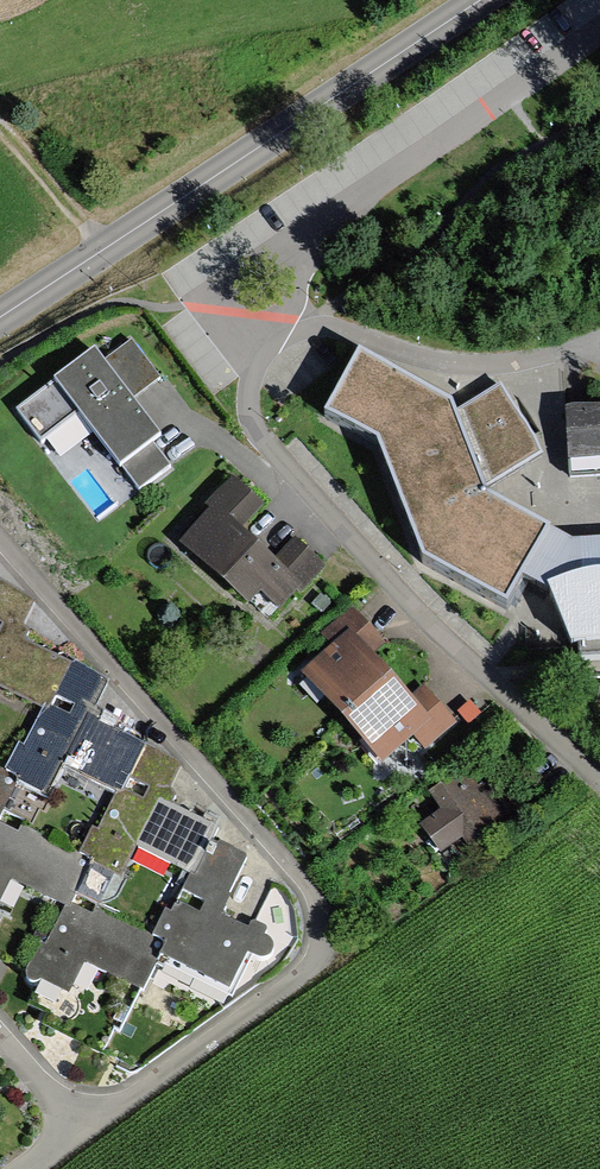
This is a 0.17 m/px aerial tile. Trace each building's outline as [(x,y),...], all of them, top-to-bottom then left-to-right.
[(90,355),(14,411),(39,445),(77,417),(135,495),(167,472),(150,450),(159,443),(127,400),(155,379),(127,341),(97,363),(90,355)] [(353,357),(322,421),(375,445),(422,564),(506,612),(521,584),(545,595),(536,576),(566,566),(564,538),(485,498),(483,490),(538,455),(497,387),(452,414),(448,404),(353,357)] [(562,469),(599,466),(599,403),(557,406),(562,469)] [(227,485),(181,537),(193,548),(184,558),(236,604),(250,587),(273,608),(310,566),(287,546),(272,563),(230,527),(249,505),(227,485)] [(564,538),(566,566),(536,576),(545,595),(575,659),(599,659),(599,536),(564,538)] [(40,715),(62,666),(18,646),(24,635),(15,631),(28,602),(0,589),(0,697),(40,715)] [(368,637),(348,614),(322,636),(334,649),(301,677),(372,760),(408,730),(420,744),(445,723),(422,696),(406,709),(354,649),(368,637)] [(102,684),(62,666),(40,715),(21,755),(15,752),(4,774),(14,778),(10,787),(41,801),(56,769),(113,795),(136,746),(94,728),(99,717),(89,712),(102,684)] [(113,795),(95,836),(86,832),(73,859),(87,866),(116,878),(128,850),(190,878),(208,841),(213,829),(164,807),(169,797),(160,793),(174,763),(136,746),(113,795)] [(507,827),(503,821),(479,787),(465,768),(429,793),(442,812),(423,826),(442,853),(462,839),(471,852),(507,827)] [(0,772),(0,805),(10,787),(14,778),(4,774),(0,772)] [(488,780),(479,787),(503,821),(513,813),(488,780)] [(73,859),(0,825),(0,895),(4,887),(63,915),(67,907),(87,866),(73,859)] [(245,859),(208,841),(190,878),(169,921),(159,917),(148,939),(163,947),(157,960),(227,994),(245,957),(253,961),(264,939),(217,916),(245,859)] [(83,966),(140,994),(157,960),(163,947),(148,939),(91,911),(87,917),(67,907),(63,915),(45,951),(36,947),(22,977),(67,999),(83,966)]
